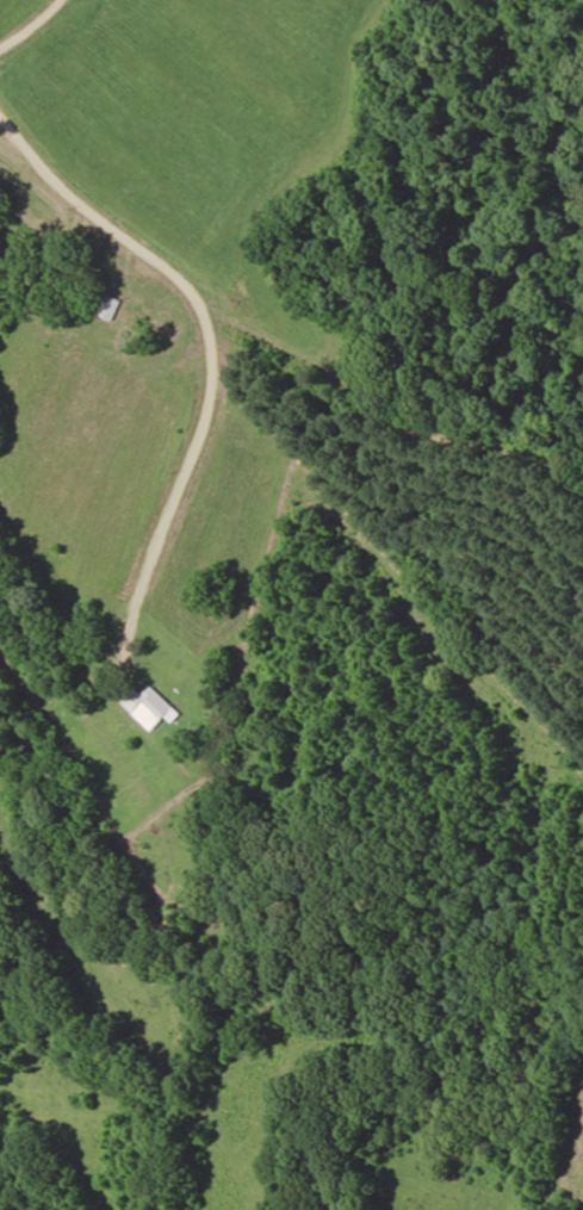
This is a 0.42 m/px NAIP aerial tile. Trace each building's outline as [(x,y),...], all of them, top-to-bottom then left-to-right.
[(122,302),(107,294),(96,314),(110,323),(122,302)] [(171,722),(179,714),(151,687),(142,696),(146,700),(132,714),(150,731),(165,716),(171,722)]
